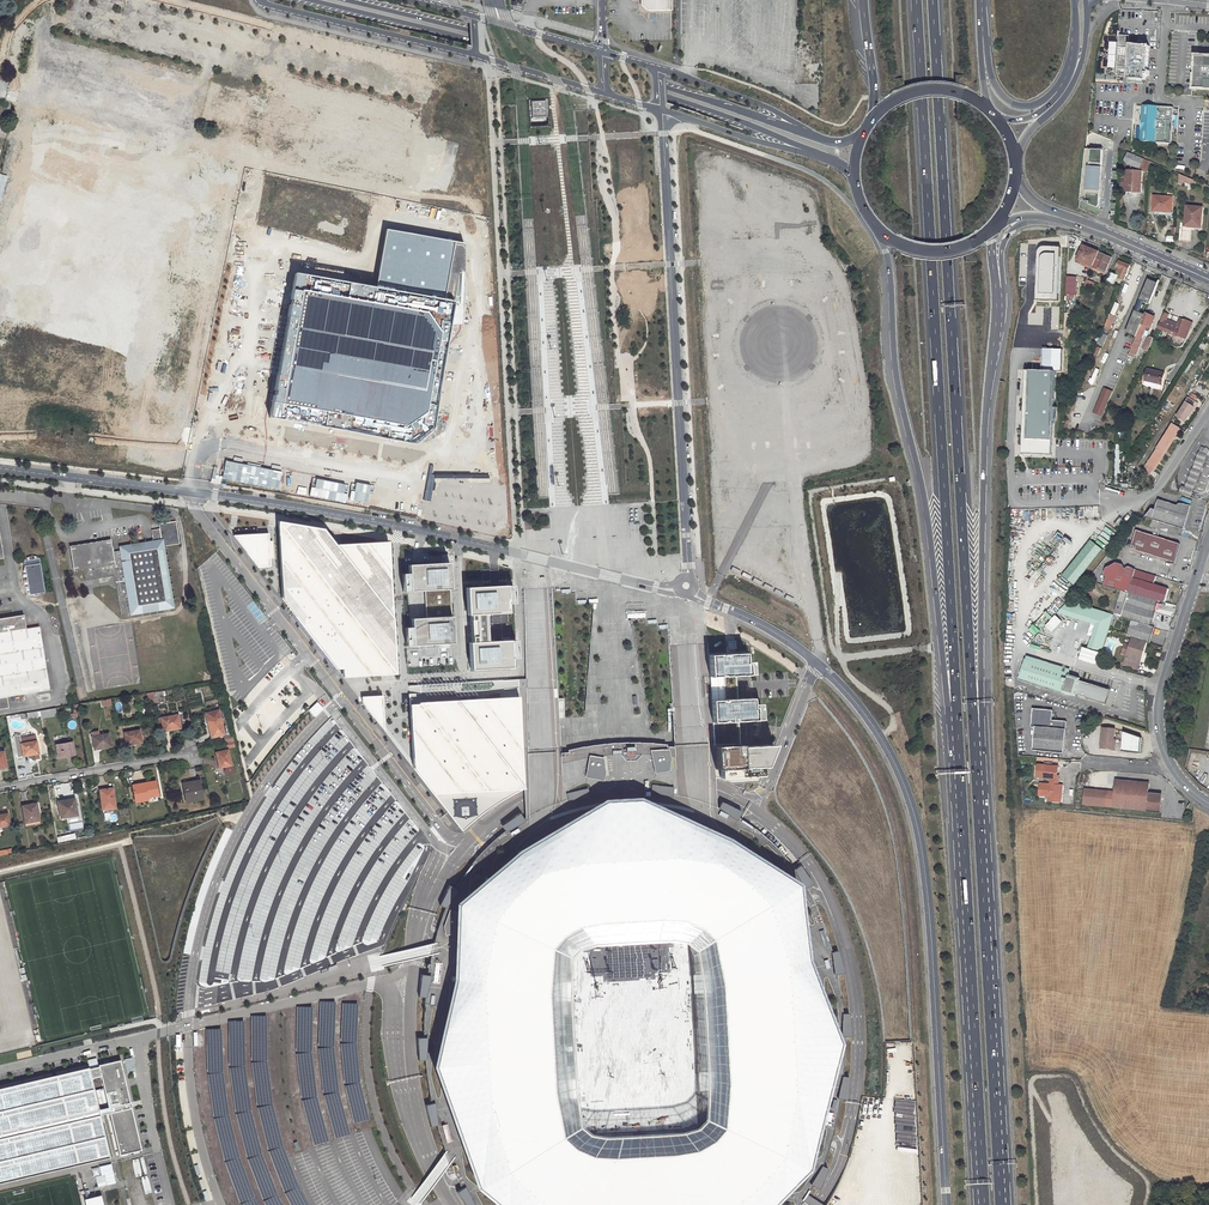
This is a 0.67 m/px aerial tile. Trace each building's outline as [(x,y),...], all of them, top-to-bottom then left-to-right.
[(672,0),(641,0),(641,3),(647,3),(649,4),(649,10),(672,10),(672,0)] [(1125,74),(1127,45),(1128,36),(1118,35),(1118,37),(1115,74),(1124,74),(1125,74)] [(1125,74),(1124,74),(1123,82),(1142,83),(1142,80),(1145,80),(1146,76),(1148,76),(1149,71),(1147,71),(1149,46),(1141,46),(1137,45),(1127,45),(1125,74)] [(1194,88),(1208,89),(1208,57),(1196,56),(1194,88)] [(546,101),(532,101),(533,118),(547,117),(546,101)] [(1173,107),(1142,105),(1140,141),(1171,143),(1173,107)] [(150,260),(175,157),(34,122),(26,156),(25,155),(18,183),(11,213),(42,220),(39,230),(48,232),(49,227),(60,229),(60,230),(70,232),(70,229),(85,233),(86,232),(101,236),(113,238),(122,241),(119,252),(150,260)] [(1102,150),(1086,149),(1079,200),(1095,208),(1098,207),(1102,150)] [(1126,171),(1125,190),(1132,191),(1133,189),(1140,189),(1142,171),(1148,172),(1149,161),(1128,152),(1124,163),(1124,166),(1125,168),(1126,171)] [(1179,173),(1178,181),(1184,184),(1185,181),(1187,177),(1179,173)] [(1153,196),(1153,204),(1155,204),(1155,211),(1171,212),(1172,197),(1153,196)] [(1182,227),(1181,240),(1190,241),(1192,227),(1200,228),(1202,208),(1187,206),(1185,228),(1182,227)] [(10,215),(8,223),(26,227),(28,219),(10,215)] [(146,262),(2,229),(0,239),(0,367),(7,369),(10,358),(17,360),(17,361),(40,366),(39,369),(42,369),(41,371),(48,373),(47,379),(115,395),(146,262)] [(308,276),(295,273),(290,299),(291,299),(290,304),(289,304),(274,390),(275,390),(274,395),(273,395),(269,418),(283,420),(283,417),(306,421),(323,424),(322,427),(340,430),(341,427),(359,430),(381,434),(380,437),(385,438),(409,442),(413,440),(430,428),(435,400),(436,387),(442,347),(445,347),(457,347),(461,347),(464,347),(463,304),(463,288),(463,286),(463,243),(453,241),(385,229),(377,274),(375,287),(339,281),(339,284),(308,278),(308,276)] [(1084,246),(1077,263),(1081,264),(1082,262),(1093,266),(1099,252),(1084,246)] [(1057,302),(1060,248),(1040,248),(1036,252),(1035,301),(1057,302)] [(1099,252),(1093,266),(1105,271),(1111,258),(1099,252)] [(1128,272),(1130,266),(1120,262),(1117,268),(1119,269),(1117,275),(1115,274),(1111,273),(1107,282),(1111,283),(1114,284),(1117,277),(1124,280),(1128,272)] [(1127,287),(1132,274),(1128,273),(1123,286),(1127,287)] [(1077,277),(1067,277),(1066,295),(1076,295),(1077,277)] [(1086,279),(1083,286),(1092,290),(1095,282),(1086,279)] [(1158,283),(1148,279),(1139,300),(1143,302),(1149,304),(1158,283)] [(1135,311),(1139,312),(1143,302),(1139,300),(1135,311)] [(1114,315),(1119,304),(1114,302),(1110,314),(1114,315)] [(1164,312),(1158,328),(1165,331),(1174,335),(1173,337),(1171,340),(1175,342),(1177,336),(1186,339),(1193,322),(1180,317),(1178,323),(1167,319),(1169,314),(1164,312)] [(1153,323),(1152,323),(1154,316),(1146,313),(1141,324),(1147,326),(1151,328),(1153,323)] [(1110,315),(1104,329),(1108,331),(1110,328),(1115,317),(1110,315)] [(1139,328),(1134,326),(1124,349),(1130,351),(1135,339),(1137,334),(1139,328)] [(1102,333),(1098,343),(1103,345),(1107,335),(1102,333)] [(1130,351),(1129,352),(1135,354),(1141,341),(1139,340),(1135,339),(1130,351)] [(1022,454),(1051,455),(1055,371),(1061,371),(1062,349),(1043,348),(1042,370),(1025,370),(1022,454)] [(1063,352),(1063,368),(1067,368),(1067,359),(1071,359),(1071,352),(1063,352)] [(1147,369),(1145,380),(1161,384),(1164,373),(1147,369)] [(49,389),(51,380),(37,377),(35,386),(49,389)] [(1103,387),(1092,412),(1101,416),(1112,391),(1103,387)] [(1188,397),(1177,416),(1185,421),(1192,411),(1191,411),(1192,409),(1193,409),(1194,407),(1193,406),(1194,406),(1196,402),(1188,397)] [(1172,423),(1142,470),(1149,475),(1152,471),(1153,471),(1174,438),(1175,439),(1176,436),(1175,436),(1180,429),(1180,428),(1179,428),(1172,423)] [(1200,452),(1208,455),(1208,453),(1208,450),(1202,447),(1200,452)] [(1200,453),(1198,459),(1206,462),(1208,456),(1200,453)] [(1198,459),(1195,465),(1203,468),(1206,462),(1198,459)] [(433,465),(429,464),(423,500),(431,501),(434,478),(435,474),(432,474),(433,465)] [(1194,469),(1191,475),(1199,478),(1202,472),(1194,469)] [(1191,475),(1189,481),(1197,484),(1199,478),(1191,475)] [(1189,481),(1186,487),(1194,491),(1197,484),(1189,481)] [(1183,486),(1180,493),(1192,498),(1194,491),(1186,487),(1183,486)] [(1145,518),(1152,520),(1184,530),(1192,506),(1182,504),(1180,504),(1180,505),(1179,505),(1178,506),(1159,500),(1156,510),(1153,509),(1152,509),(1151,510),(1145,518)] [(162,541),(163,546),(180,544),(176,521),(159,524),(160,529),(162,541)] [(336,669),(369,667),(375,675),(396,674),(389,542),(336,545),(335,543),(324,529),(279,521),(282,599),(336,669)] [(162,541),(160,529),(152,530),(154,542),(162,541)] [(1137,530),(1131,550),(1174,564),(1180,544),(1137,530)] [(268,533),(233,536),(258,567),(270,566),(268,533)] [(1064,537),(1062,541),(1069,545),(1071,541),(1064,537)] [(1089,539),(1061,575),(1073,585),(1101,549),(1089,539)] [(113,564),(111,552),(109,541),(72,547),(76,570),(84,568),(113,564)] [(173,607),(163,546),(162,541),(154,542),(122,547),(123,550),(111,552),(113,564),(115,576),(121,615),(173,607)] [(46,592),(40,558),(25,561),(30,595),(46,592)] [(435,644),(453,643),(449,571),(443,572),(443,563),(423,564),(423,573),(424,590),(426,617),(426,618),(433,618),(435,644)] [(1104,585),(1122,591),(1129,593),(1136,570),(1132,572),(1129,567),(1125,569),(1123,565),(1117,563),(1106,568),(1104,574),(1106,578),(1106,579),(1104,585)] [(113,564),(84,568),(86,580),(115,576),(113,564)] [(1132,620),(1150,626),(1158,600),(1165,602),(1169,589),(1149,583),(1151,574),(1136,570),(1129,593),(1122,615),(1121,617),(1132,620)] [(409,582),(403,583),(403,590),(403,592),(413,591),(424,590),(423,573),(413,573),(409,574),(409,582)] [(1065,594),(1058,587),(1063,582),(1057,576),(1046,587),(1058,600),(1065,594)] [(507,585),(466,588),(467,615),(470,614),(472,642),(469,642),(470,670),(512,667),(510,640),(487,641),(485,614),(509,613),(507,585)] [(802,1201),(807,1194),(812,1186),(818,1189),(828,1169),(822,1166),(829,1151),(830,1146),(833,1136),(838,1117),(840,1099),(847,1099),(849,1077),(842,1076),(844,1062),(843,1047),(843,1036),(851,1036),(849,1013),(842,1014),(841,1006),(840,993),(839,987),(836,974),(843,972),(838,951),(831,952),(823,923),(815,905),(812,898),(809,893),(809,892),(806,887),(812,884),(800,865),(794,869),(791,866),(762,836),(757,831),(753,828),(738,818),(741,812),(722,802),(719,809),(717,808),(715,776),(715,775),(714,769),(713,752),(713,745),(713,742),(712,724),(712,722),(710,690),(708,655),(707,643),(704,643),(694,644),(668,645),(673,726),(673,730),(674,744),(674,746),(667,747),(667,744),(627,742),(608,743),(589,746),(568,750),(568,752),(565,753),(561,753),(561,750),(558,700),(558,698),(551,588),(547,588),(524,589),(526,679),(522,679),(518,679),(518,680),(518,685),(522,753),(523,769),(526,818),(524,819),(520,813),(502,825),(505,831),(500,836),(495,840),(486,848),(482,853),(474,862),(473,863),(456,888),(449,885),(440,905),(446,908),(439,923),(437,929),(434,940),(432,946),(432,949),(431,952),(430,958),(429,965),(429,976),(421,975),(419,997),(425,998),(425,1004),(424,1037),(417,1038),(418,1060),(425,1060),(426,1066),(432,1103),(425,1105),(431,1127),(438,1125),(445,1151),(448,1158),(450,1162),(453,1168),(455,1174),(460,1183),(463,1188),(457,1192),(466,1204),(799,1204),(802,1201)] [(1122,591),(1115,613),(1122,615),(1129,593),(1122,591)] [(1114,615),(1069,601),(1062,609),(1102,621),(1093,649),(1103,652),(1114,615)] [(1031,623),(1035,618),(1028,612),(1024,618),(1031,623)] [(9,707),(7,697),(39,691),(39,695),(50,693),(40,626),(26,628),(24,615),(0,619),(0,709),(9,707)] [(435,644),(433,618),(426,618),(426,617),(414,618),(411,618),(411,627),(405,627),(406,646),(416,645),(435,644)] [(1127,655),(1125,662),(1138,666),(1146,641),(1149,642),(1154,627),(1150,626),(1132,620),(1127,635),(1133,637),(1130,645),(1127,655)] [(1127,655),(1130,645),(1125,644),(1122,654),(1127,655)] [(714,655),(708,655),(710,690),(712,722),(738,721),(750,720),(761,719),(760,703),(752,704),(752,698),(749,698),(737,699),(735,675),(752,674),(752,661),(745,662),(744,653),(735,653),(728,654),(725,654),(717,654),(714,655)] [(1104,703),(1108,689),(1079,680),(1080,678),(1069,675),(1070,673),(1026,659),(1020,679),(1074,696),(1075,694),(1104,703)] [(518,680),(409,686),(409,690),(412,747),(413,768),(432,792),(462,831),(477,818),(499,802),(524,789),(523,769),(522,753),(518,685),(518,680)] [(384,731),(382,695),(362,696),(362,702),(384,731)] [(101,707),(111,704),(109,698),(100,701),(101,707)] [(323,708),(317,702),(309,710),(315,716),(323,708)] [(55,708),(40,710),(41,715),(41,718),(56,715),(55,708)] [(1035,727),(1033,749),(1064,752),(1066,730),(1067,721),(1052,720),(1053,710),(1033,708),(1031,727),(1035,727)] [(218,710),(206,713),(208,725),(211,737),(224,734),(218,710)] [(178,714),(161,717),(163,730),(171,729),(180,728),(178,714)] [(719,768),(719,777),(760,775),(760,766),(764,766),(773,744),(770,745),(739,746),(738,721),(712,722),(713,745),(713,752),(714,769),(719,768)] [(1116,740),(1114,740),(1115,729),(1103,728),(1101,748),(1116,749),(1116,740)] [(140,730),(124,733),(126,745),(133,744),(142,742),(140,730)] [(91,732),(90,733),(90,736),(92,736),(94,749),(101,748),(110,746),(108,733),(99,735),(98,731),(91,732)] [(1142,737),(1124,731),(1123,751),(1141,753),(1142,737)] [(35,735),(20,738),(23,756),(34,754),(35,759),(39,758),(35,735)] [(72,742),(56,745),(58,758),(64,756),(64,755),(74,752),(72,742)] [(228,749),(216,752),(217,759),(219,767),(224,766),(225,774),(233,772),(228,749)] [(1039,764),(1037,776),(1051,778),(1057,778),(1057,775),(1058,766),(1039,764)] [(1051,778),(1050,784),(1058,785),(1059,776),(1059,775),(1057,775),(1057,778),(1051,778)] [(1085,789),(1084,804),(1160,811),(1161,795),(1148,794),(1149,783),(1116,780),(1115,792),(1085,789)] [(147,799),(147,797),(158,795),(155,781),(145,783),(132,785),(135,801),(147,799)] [(191,783),(184,785),(187,800),(201,798),(198,782),(191,783)] [(1041,783),(1039,795),(1051,796),(1054,796),(1053,801),(1059,801),(1060,795),(1059,794),(1059,790),(1062,791),(1063,785),(1058,785),(1050,784),(1041,783)] [(106,789),(100,790),(102,809),(115,807),(112,788),(106,789)] [(66,800),(58,801),(61,818),(77,815),(75,799),(66,800)] [(28,805),(22,806),(26,822),(39,820),(36,803),(28,805)] [(0,815),(0,826),(10,824),(8,813),(0,815)] [(56,1075),(77,1164),(141,1149),(131,1106),(130,1107),(129,1103),(130,1102),(120,1059),(98,1065),(99,1066),(89,1069),(88,1067),(56,1075)] [(56,1075),(0,1088),(0,1183),(77,1164),(56,1075)] [(90,1168),(93,1176),(100,1175),(97,1167),(90,1168)] [(79,1196),(81,1204),(99,1204),(96,1193),(79,1196)]
